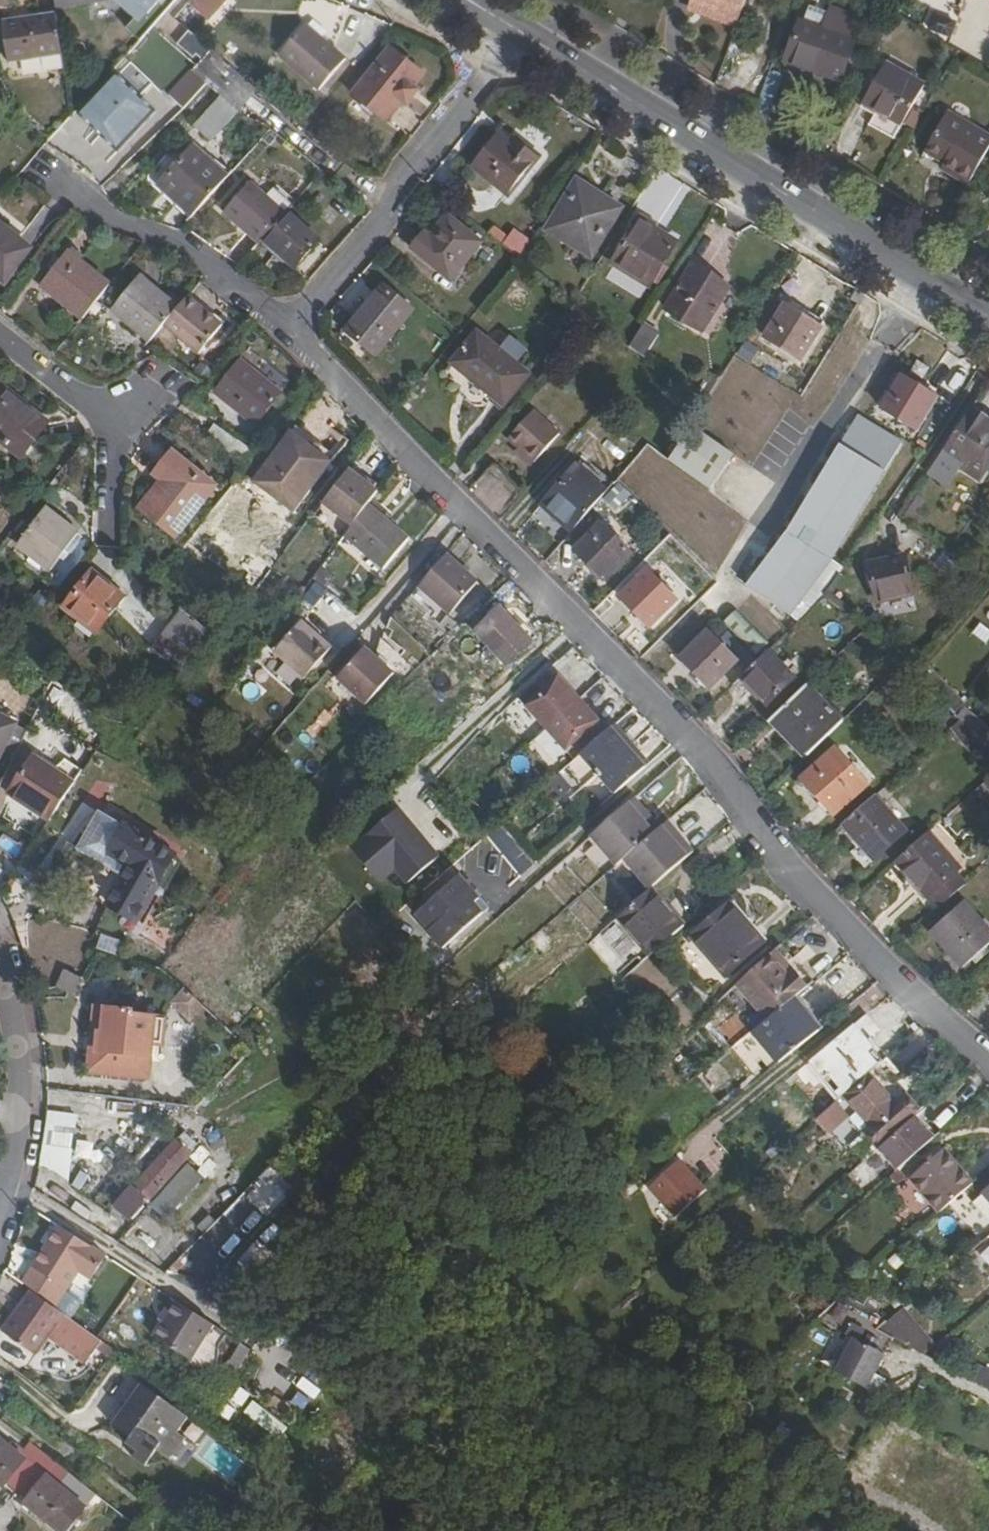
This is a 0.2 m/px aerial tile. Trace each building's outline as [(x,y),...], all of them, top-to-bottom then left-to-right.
[(58,12),(111,2),(111,0),(56,0),(58,12)] [(139,19),(131,29),(143,39),(177,0),(119,0),(139,19)] [(205,11),(215,0),(193,0),(205,11)] [(735,27),(746,0),(693,0),(690,9),(735,27)] [(786,64),(842,82),(856,40),(834,33),(843,9),(816,0),(808,0),(802,21),(801,21),(786,64)] [(988,32),(988,4),(982,0),(972,0),(950,43),(977,57),(988,32)] [(11,64),(64,58),(58,17),(5,25),(11,64)] [(281,56),(322,90),(346,61),(305,27),(281,56)] [(201,65),(214,51),(192,33),(180,47),(196,61),(201,65)] [(424,76),(390,49),(351,97),(384,125),(401,104),(405,108),(418,93),(413,90),(424,76)] [(261,89),(214,51),(201,65),(228,89),(247,105),(261,89)] [(926,84),(888,62),(864,104),(902,125),(926,84)] [(228,89),(201,65),(196,70),(224,94),(228,89)] [(194,70),(172,95),(188,109),(210,84),(194,70)] [(116,76),(81,113),(119,150),(155,113),(116,76)] [(228,89),(224,94),(243,109),(247,105),(228,89)] [(243,109),(224,94),(196,126),(213,141),(243,109)] [(973,181),(988,153),(988,134),(951,112),(929,150),(939,156),(943,151),(950,156),(947,161),(945,164),(973,181)] [(472,166),(510,197),(540,160),(515,140),(510,146),(497,136),(472,166)] [(163,184),(196,215),(230,178),(197,147),(163,184)] [(939,156),(947,161),(950,156),(943,151),(939,156)] [(225,212),(260,243),(264,240),(287,214),(252,182),(225,212)] [(580,193),(618,216),(623,207),(585,184),(580,193)] [(593,255),(618,216),(580,193),(556,232),(593,255)] [(287,214),(264,240),(297,269),(322,242),(289,212),(287,214)] [(433,240),(450,219),(445,214),(428,235),(433,240)] [(678,249),(655,235),(659,228),(643,217),(614,263),(653,287),(678,249)] [(484,246),(450,219),(433,240),(428,235),(415,250),(454,283),(484,246)] [(9,283),(35,251),(0,224),(0,277),(9,283)] [(527,255),(534,236),(515,230),(508,248),(527,255)] [(87,320),(113,286),(72,254),(45,288),(87,320)] [(730,290),(697,269),(671,312),(704,333),(730,290)] [(116,314),(150,344),(151,342),(165,325),(179,310),(142,281),(116,314)] [(383,290),(368,309),(347,334),(363,347),(376,357),(412,313),(383,290)] [(227,319),(196,292),(179,312),(166,326),(199,353),(227,319)] [(862,293),(855,304),(862,308),(869,298),(862,293)] [(347,334),(368,309),(362,304),(339,335),(361,349),(363,347),(347,334)] [(825,328),(791,307),(771,339),(804,360),(825,328)] [(632,349),(648,361),(663,338),(645,327),(632,349)] [(520,370),(479,336),(454,366),(493,401),(520,370)] [(861,387),(887,403),(908,367),(883,352),(861,387)] [(218,395),(256,426),(282,394),(253,370),(250,373),(241,366),(218,395)] [(571,377),(561,369),(552,379),(561,388),(571,377)] [(699,402),(707,408),(725,381),(717,376),(699,402)] [(942,399),(906,377),(886,409),(922,431),(942,399)] [(38,433),(34,430),(41,421),(0,388),(0,444),(17,458),(38,433)] [(513,437),(524,446),(540,460),(565,430),(538,408),(513,437)] [(975,408),(971,413),(988,424),(988,417),(975,408)] [(971,413),(941,458),(978,484),(988,468),(988,433),(988,432),(988,430),(988,424),(971,413)] [(827,595),(844,567),(832,560),(902,446),(861,419),(797,520),(749,590),(797,624),(827,595)] [(34,430),(38,433),(46,425),(41,421),(34,430)] [(333,463),(338,457),(299,426),(294,432),(333,463)] [(248,468),(259,454),(215,427),(206,441),(248,468)] [(734,456),(693,430),(682,446),(672,461),(713,488),(734,456)] [(333,463),(294,432),(255,482),(294,513),(333,463)] [(540,460),(524,446),(521,450),(537,464),(540,460)] [(171,482),(144,516),(174,541),(217,489),(174,454),(158,473),(171,482)] [(610,490),(615,483),(585,456),(579,463),(610,490)] [(547,500),(577,527),(610,490),(579,463),(547,500)] [(359,474),(352,468),(325,503),(355,525),(373,501),(378,495),(381,490),(378,488),(359,474)] [(363,468),(359,474),(378,488),(381,482),(363,468)] [(138,512),(144,516),(171,482),(158,473),(154,477),(161,483),(138,512)] [(393,507),(378,495),(373,501),(388,513),(393,507)] [(355,525),(350,531),(387,564),(412,535),(388,513),(373,501),(355,525)] [(22,548),(54,573),(80,539),(48,513),(22,548)] [(630,552),(602,524),(576,552),(603,580),(630,552)] [(944,566),(955,574),(962,563),(951,555),(944,566)] [(481,582),(451,556),(422,588),(453,614),(481,582)] [(913,593),(907,556),(868,563),(875,599),(913,593)] [(322,568),(313,579),(324,588),(333,576),(322,568)] [(677,599),(651,572),(624,600),(650,625),(677,599)] [(65,613),(98,639),(125,606),(93,579),(65,613)] [(525,620),(506,601),(479,627),(511,660),(543,629),(529,615),(525,620)] [(771,648),(773,647),(786,634),(753,601),(739,615),(771,648)] [(184,671),(214,629),(186,608),(155,650),(184,671)] [(761,659),(769,651),(736,617),(728,626),(761,659)] [(332,648),(302,622),(274,653),(304,679),(332,648)] [(737,659),(709,631),(681,658),(708,687),(737,659)] [(758,661),(730,634),(726,639),(753,666),(758,661)] [(753,666),(736,682),(764,711),(802,677),(773,647),(771,648),(769,651),(761,659),(758,661),(753,666)] [(397,677),(368,650),(339,681),(369,707),(397,677)] [(959,717),(968,706),(932,664),(925,673),(938,690),(959,717)] [(531,705),(572,750),(605,719),(564,675),(531,705)] [(809,684),(777,715),(813,754),(846,722),(809,684)] [(317,685),(265,748),(290,768),(342,705),(317,685)] [(59,686),(48,701),(93,733),(103,719),(59,686)] [(959,717),(962,722),(981,745),(988,755),(988,732),(968,706),(959,717)] [(17,720),(0,713),(0,756),(17,720)] [(777,715),(771,721),(808,759),(813,754),(777,715)] [(630,741),(634,737),(621,722),(617,726),(630,741)] [(973,753),(981,745),(962,722),(954,730),(973,753)] [(630,741),(617,726),(587,752),(623,794),(653,767),(640,752),(644,749),(634,737),(630,741)] [(838,748),(803,781),(835,817),(870,783),(838,748)] [(657,764),(644,749),(640,752),(653,767),(657,764)] [(50,819),(76,782),(36,756),(12,792),(50,819)] [(876,797),(845,824),(875,858),(906,830),(876,797)] [(642,813),(632,801),(589,839),(614,868),(622,862),(629,870),(670,834),(663,825),(657,831),(642,813)] [(657,831),(663,825),(649,807),(642,813),(657,831)] [(413,880),(439,858),(398,811),(357,847),(375,867),(390,854),(401,866),(413,880)] [(147,898),(173,867),(104,812),(77,847),(101,867),(111,854),(131,870),(102,907),(126,926),(147,898)] [(670,834),(679,844),(687,838),(671,819),(663,825),(670,834)] [(928,832),(896,860),(902,867),(929,897),(960,868),(928,832)] [(651,888),(689,856),(679,844),(670,834),(629,870),(647,891),(651,888)] [(386,880),(401,866),(390,854),(375,867),(386,880)] [(181,873),(173,867),(147,898),(155,904),(181,873)] [(929,897),(902,867),(899,869),(925,900),(929,897)] [(489,911),(460,877),(416,915),(430,931),(428,932),(443,949),(489,911)] [(665,914),(669,910),(651,888),(647,891),(645,893),(665,914)] [(648,957),(684,927),(669,910),(665,914),(645,893),(615,920),(648,957)] [(733,903),(768,943),(772,940),(737,900),(733,903)] [(963,901),(931,930),(962,966),(988,942),(988,931),(963,901)] [(730,975),(768,943),(733,903),(696,936),(730,975)] [(794,998),(814,981),(782,944),(743,979),(774,1014),(794,998)] [(60,988),(75,995),(79,986),(83,979),(68,972),(60,988)] [(189,988),(175,1005),(198,1024),(212,1006),(189,988)] [(610,1006),(627,1029),(642,1018),(625,995),(610,1006)] [(771,1069),(819,1029),(794,998),(774,1014),(736,1044),(750,1061),(759,1055),(771,1069)] [(95,1005),(88,1070),(149,1077),(156,1015),(132,1013),(132,1008),(95,1005)] [(883,1061),(853,1025),(817,1054),(834,1074),(848,1091),(871,1071),(876,1067),(883,1061)] [(834,1074),(817,1054),(808,1062),(824,1083),(834,1074)] [(912,1091),(876,1067),(871,1071),(897,1102),(910,1093),(912,1091)] [(879,1147),(881,1145),(923,1109),(910,1093),(897,1102),(871,1071),(848,1091),(846,1092),(873,1123),(865,1130),(879,1147)] [(838,1100),(819,1116),(830,1128),(848,1112),(838,1100)] [(881,1145),(899,1166),(947,1124),(929,1103),(923,1109),(881,1145)] [(77,1174),(79,1113),(48,1112),(46,1173),(77,1174)] [(852,1141),(867,1159),(879,1147),(865,1130),(852,1141)] [(941,1213),(973,1186),(945,1153),(913,1180),(941,1213)] [(129,1224),(174,1178),(155,1159),(110,1206),(129,1224)] [(705,1188),(680,1159),(646,1186),(672,1216),(705,1188)] [(151,1206),(163,1218),(200,1179),(188,1167),(151,1206)] [(190,1261),(214,1282),(294,1189),(271,1169),(190,1261)] [(24,1283),(35,1291),(57,1306),(79,1273),(90,1280),(105,1257),(60,1228),(24,1283)] [(88,1362),(105,1341),(98,1336),(57,1306),(35,1291),(6,1333),(37,1353),(50,1334),(88,1362)] [(202,1320),(161,1292),(151,1307),(157,1311),(142,1332),(178,1356),(202,1320)] [(876,1373),(895,1339),(879,1329),(833,1304),(818,1316),(858,1338),(840,1370),(876,1391),(884,1378),(876,1373)] [(924,1356),(935,1346),(903,1309),(879,1329),(895,1339),(924,1356)] [(988,1391),(988,1372),(979,1366),(971,1381),(988,1391)] [(195,1418),(147,1383),(117,1423),(135,1436),(131,1443),(142,1451),(138,1457),(150,1466),(162,1450),(176,1460),(192,1439),(184,1433),(195,1418)] [(255,1402),(247,1415),(287,1440),(295,1426),(255,1402)] [(27,1445),(18,1457),(0,1443),(0,1486),(2,1488),(6,1484),(27,1501),(24,1505),(57,1530),(71,1530),(86,1510),(60,1490),(69,1479),(45,1460),(36,1472),(35,1470),(43,1457),(27,1445)]
